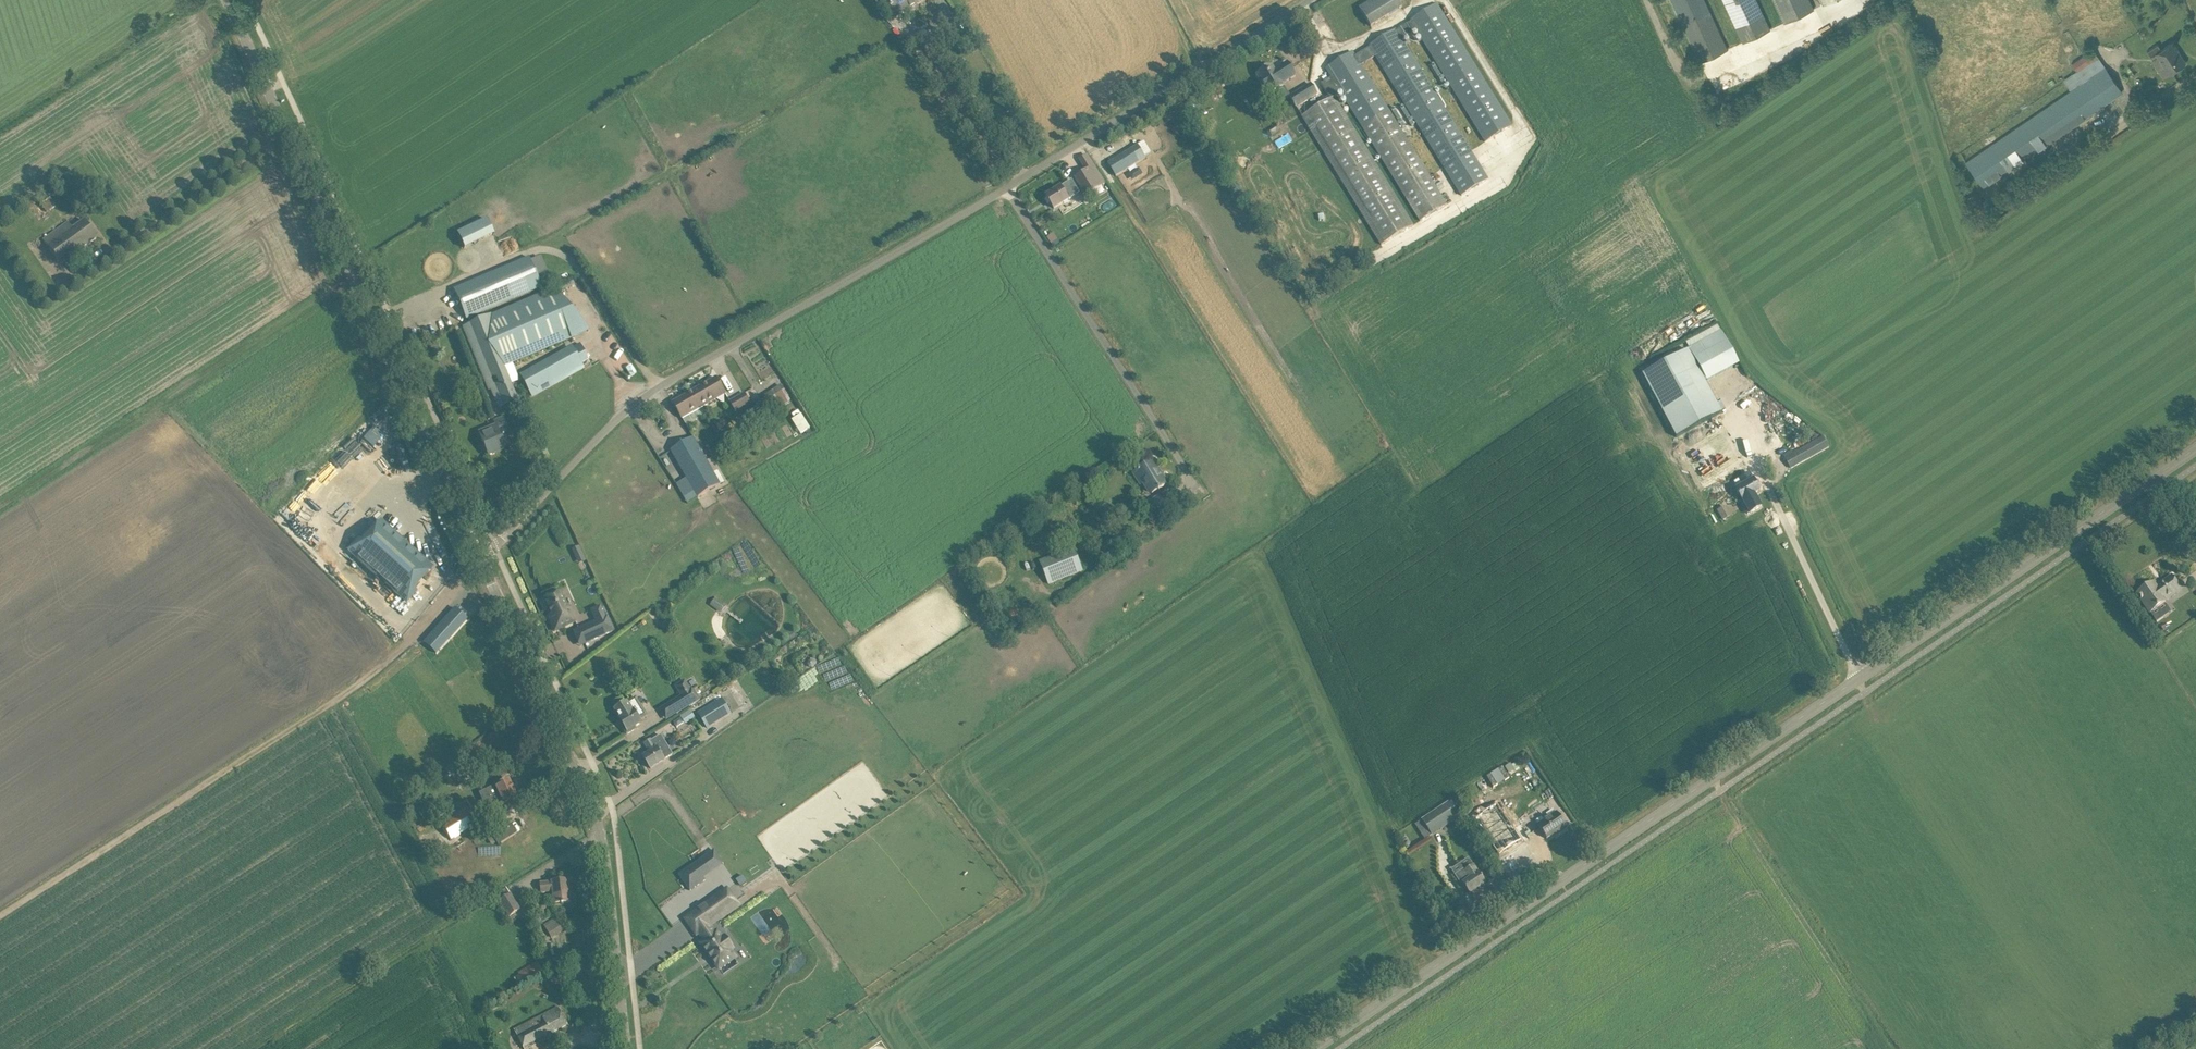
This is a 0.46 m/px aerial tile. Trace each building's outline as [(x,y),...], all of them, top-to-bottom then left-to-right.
[(897,17),(916,4),(914,0),(886,0),(897,17)] [(1359,7),(1371,27),(1402,7),(1398,0),(1372,0),(1359,7)] [(1701,62),(1727,49),(1705,0),(1672,0),(1701,62)] [(1744,42),(1770,29),(1757,0),(1724,0),(1744,42)] [(1785,23),(1814,9),(1809,0),(1775,0),(1785,23)] [(1437,4),(1410,20),(1411,21),(1416,31),(1485,142),(1512,126),(1437,4)] [(1395,30),(1369,46),(1370,47),(1375,56),(1444,167),(1461,195),(1488,179),(1470,151),(1402,40),(1416,31),(1411,21),(1396,31),(1395,30)] [(2158,44),(2147,51),(2153,59),(2158,55),(2170,72),(2185,62),(2180,53),(2179,54),(2171,43),(2162,49),(2158,44)] [(1352,52),(1326,68),(1332,78),(1341,92),(1420,221),(1446,204),(1360,65),(1375,56),(1370,47),(1355,56),(1352,52)] [(1282,83),(1295,76),(1287,63),(1274,70),(1272,66),(1257,75),(1269,95),(1284,86),(1282,83)] [(2122,92),(2105,67),(1966,162),(1983,187),(2122,92)] [(1332,78),(1321,84),(1328,96),(1330,99),(1335,96),(1341,92),(1332,78)] [(1295,108),(1317,95),(1310,84),(1288,97),(1295,108)] [(1301,116),(1380,244),(1413,224),(1335,96),(1330,99),(1328,96),(1307,109),(1308,112),(1301,116)] [(1274,126),(1268,129),(1272,136),(1278,132),(1274,126)] [(1131,135),(1124,139),(1130,150),(1108,164),(1116,177),(1146,158),(1131,135)] [(1080,160),(1087,171),(1046,196),(1054,209),(1063,203),(1084,190),(1086,194),(1104,184),(1086,156),(1080,160)] [(37,197),(30,202),(27,204),(39,221),(48,214),(47,212),(56,206),(49,197),(41,203),(37,197)] [(468,246),(499,235),(492,218),(461,229),(468,246)] [(72,228),(67,222),(43,239),(60,264),(96,238),(84,220),(72,228)] [(529,257),(463,285),(453,289),(466,319),(476,315),(541,287),(529,257)] [(554,288),(484,318),(504,368),(588,332),(554,288)] [(491,390),(498,408),(517,400),(504,368),(484,318),(463,327),(489,390),(491,390)] [(1725,329),(1690,348),(1707,381),(1743,362),(1725,329)] [(747,357),(761,351),(757,341),(742,347),(747,357)] [(583,368),(580,363),(572,348),(521,376),(532,397),(583,368)] [(1688,350),(1643,374),(1677,437),(1722,413),(1688,350)] [(765,385),(767,389),(775,384),(776,386),(781,383),(778,377),(765,385)] [(694,391),(703,407),(726,394),(717,378),(694,391)] [(756,424),(790,401),(780,385),(750,404),(744,393),(729,402),(736,413),(743,408),(751,422),(756,424)] [(703,407),(694,391),(673,403),(682,419),(703,407)] [(1760,393),(1740,400),(1757,453),(1777,446),(1760,393)] [(803,413),(791,421),(801,436),(813,428),(803,413)] [(505,449),(500,436),(509,433),(503,418),(494,421),(496,426),(479,433),(488,455),(505,449)] [(365,439),(375,448),(383,439),(374,430),(365,439)] [(1791,468),(1829,447),(1823,436),(1793,453),(1792,450),(1783,455),(1791,468)] [(693,437),(671,450),(681,469),(687,478),(698,498),(721,485),(714,472),(718,470),(711,458),(707,461),(704,456),(693,437)] [(1154,460),(1133,473),(1140,485),(1145,482),(1152,494),(1158,490),(1158,491),(1160,490),(1159,489),(1168,483),(1163,475),(1161,476),(1158,471),(1160,470),(1154,460)] [(1752,494),(1759,490),(1749,473),(1739,479),(1734,482),(1738,488),(1736,489),(1745,504),(1743,506),(1748,514),(1750,513),(1761,507),(1755,496),(1754,497),(1752,494)] [(1150,521),(1167,510),(1158,496),(1141,507),(1150,521)] [(350,548),(408,601),(418,589),(415,587),(434,566),(383,518),(364,539),(360,536),(350,548)] [(581,546),(573,549),(580,563),(587,559),(581,546)] [(1073,548),(1068,550),(1040,562),(1050,585),(1082,571),(1073,548)] [(2182,590),(2178,585),(2172,576),(2155,588),(2153,584),(2138,594),(2152,614),(2165,605),(2164,603),(2182,590)] [(549,618),(555,632),(575,623),(569,610),(568,610),(560,593),(543,601),(550,617),(549,618)] [(718,597),(712,604),(722,611),(728,604),(718,597)] [(424,642),(433,651),(435,652),(449,636),(451,637),(467,619),(454,608),(451,612),(424,642)] [(596,621),(583,627),(590,641),(590,642),(614,631),(607,616),(605,617),(596,621)] [(692,689),(686,680),(675,686),(681,696),(659,709),(666,721),(700,701),(693,689),(692,689)] [(643,709),(636,698),(628,703),(627,702),(615,709),(621,718),(620,719),(623,724),(622,725),(627,734),(636,729),(635,727),(642,723),(640,720),(646,716),(643,710),(643,709)] [(707,728),(731,713),(722,698),(698,713),(707,728)] [(686,723),(696,716),(692,709),(681,716),(686,723)] [(651,742),(646,745),(651,752),(643,756),(651,769),(673,755),(661,735),(651,741),(651,742)] [(448,774),(462,763),(457,756),(443,767),(448,774)] [(1502,767),(1498,770),(1504,780),(1505,781),(1509,778),(1502,767)] [(1491,774),(1486,777),(1493,787),(1498,784),(1491,774)] [(499,783),(485,790),(490,801),(494,809),(503,804),(508,802),(518,798),(509,779),(499,783)] [(1449,802),(1422,819),(1432,835),(1459,817),(1449,802)] [(1495,805),(1473,820),(1497,856),(1520,841),(1495,805)] [(465,812),(449,822),(457,835),(473,825),(465,812)] [(1567,827),(1561,819),(1557,812),(1538,826),(1547,839),(1559,831),(1560,832),(1567,827)] [(1523,843),(1532,837),(1522,822),(1513,829),(1523,843)] [(510,823),(491,835),(496,843),(498,845),(499,845),(516,833),(510,823)] [(694,865),(680,875),(690,889),(705,879),(694,865)] [(1474,865),(1464,871),(1463,870),(1454,875),(1461,885),(1463,884),(1469,894),(1486,883),(1474,865)] [(742,875),(736,880),(741,886),(747,882),(742,875)] [(567,880),(556,881),(553,882),(541,884),(542,892),(554,891),(555,904),(562,903),(562,904),(564,904),(564,903),(571,902),(569,892),(568,892),(567,880)] [(727,889),(685,919),(697,935),(699,934),(705,941),(701,944),(719,969),(735,957),(729,949),(733,947),(726,937),(722,939),(717,932),(716,933),(707,920),(714,915),(718,921),(739,905),(727,889)] [(509,916),(520,909),(511,895),(500,902),(509,916)] [(556,917),(544,925),(553,938),(564,930),(556,917)] [(537,962),(518,973),(525,983),(543,972),(537,962)] [(549,1013),(515,1030),(525,1048),(530,1048),(554,1037),(552,1033),(567,1025),(558,1008),(549,1013)]
